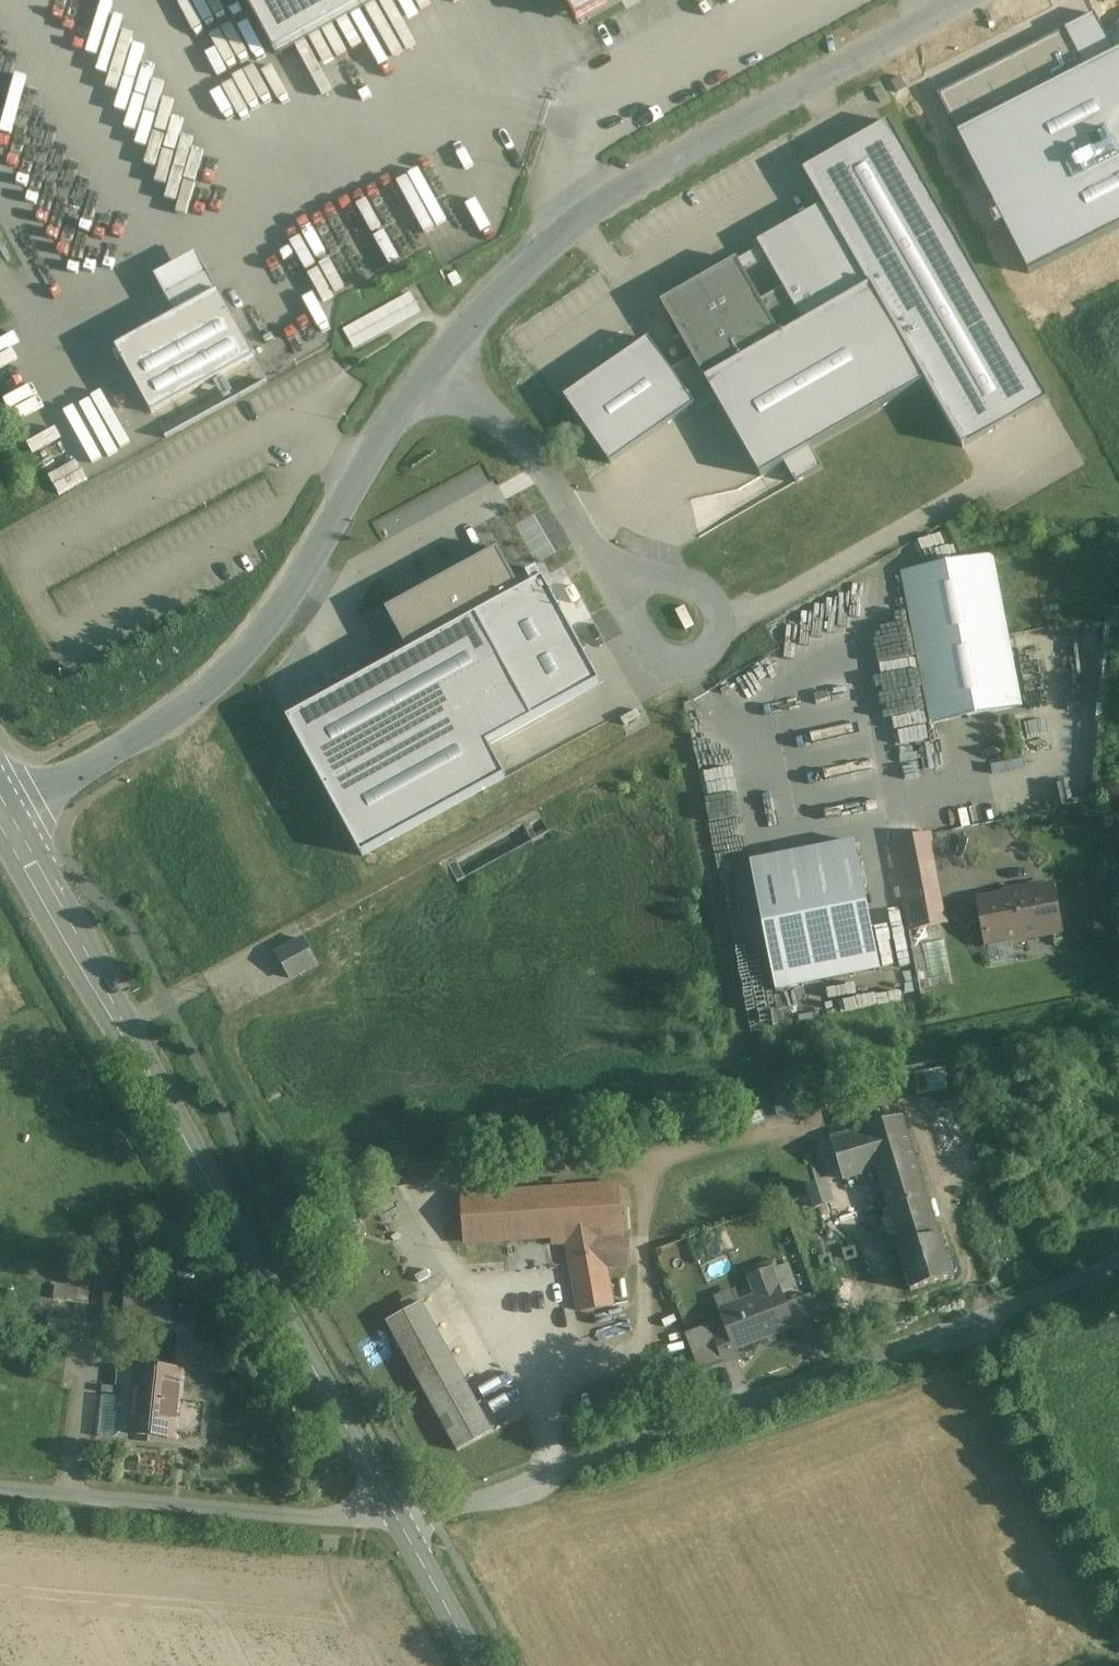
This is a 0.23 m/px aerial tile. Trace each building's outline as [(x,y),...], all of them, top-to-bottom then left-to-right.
[(272,55),(374,0),(243,0),(272,55)] [(578,24),(609,6),(605,0),(606,0),(582,0),(575,4),(574,0),(564,0),(578,24)] [(1105,37),(1095,16),(937,97),(957,137),(1118,54),(1118,30),(1105,37)] [(957,137),(1029,278),(1118,232),(1118,54),(957,137)] [(890,120),(805,169),(824,203),(924,379),(962,446),(1048,396),(890,120)] [(924,379),(824,203),(662,299),(694,357),(711,389),(757,472),(782,458),(808,443),(924,379)] [(177,317),(219,294),(198,255),(156,277),(177,317)] [(177,317),(119,349),(152,414),(253,358),(219,294),(177,317)] [(412,296),(345,333),(354,349),(422,312),(412,296)] [(711,389),(694,357),(672,372),(693,401),(711,389)] [(0,375),(0,387),(25,439),(54,425),(25,363),(0,375)] [(808,443),(782,458),(797,483),(824,470),(808,443)] [(81,462),(52,473),(59,494),(89,483),(81,462)] [(387,612),(409,655),(437,640),(476,618),(522,593),(499,550),(387,612)] [(993,556),(903,573),(934,725),(1019,708),(993,556)] [(409,655),(288,721),(363,858),(506,779),(488,746),(600,685),(544,581),(522,593),(476,618),(437,640),(409,655)] [(927,836),(893,843),(909,931),(945,925),(927,836)] [(855,843),(749,864),(775,993),(881,972),(855,843)] [(1053,888),(979,903),(988,946),(1007,942),(1012,945),(1028,942),(1027,938),(1060,932),(1053,888)] [(301,940),(277,954),(290,978),(315,965),(301,940)] [(903,1117),(832,1139),(844,1181),(877,1171),(901,1249),(898,1250),(912,1292),(954,1279),(942,1239),(938,1240),(903,1117)] [(814,1210),(836,1208),(833,1184),(811,1187),(814,1210)] [(619,1185),(462,1198),(465,1242),(552,1237),(553,1244),(568,1243),(570,1260),(581,1256),(593,1311),(612,1307),(601,1240),(622,1238),(619,1185)] [(726,1330),(714,1335),(726,1365),(740,1360),(737,1350),(795,1328),(794,1326),(805,1322),(807,1326),(820,1321),(811,1298),(798,1303),(800,1306),(789,1310),(773,1271),(750,1280),(759,1303),(722,1317),(726,1330)] [(178,1338),(195,1339),(199,1309),(172,1306),(174,1287),(128,1281),(126,1294),(122,1332),(178,1338)] [(81,1289),(55,1286),(53,1299),(79,1302),(81,1289)] [(122,1346),(122,1332),(126,1294),(106,1292),(103,1326),(112,1327),(110,1344),(122,1346)] [(419,1306),(389,1324),(457,1452),(492,1434),(419,1306)] [(595,1313),(596,1322),(625,1320),(625,1311),(595,1313)] [(178,1338),(177,1347),(180,1347),(196,1348),(195,1339),(178,1338)] [(180,1347),(178,1372),(212,1376),(213,1350),(196,1348),(180,1347)] [(178,1372),(135,1368),(133,1398),(128,1435),(177,1439),(176,1444),(203,1447),(212,1376),(178,1372)] [(128,1435),(133,1398),(102,1396),(99,1437),(128,1440),(128,1435)]
